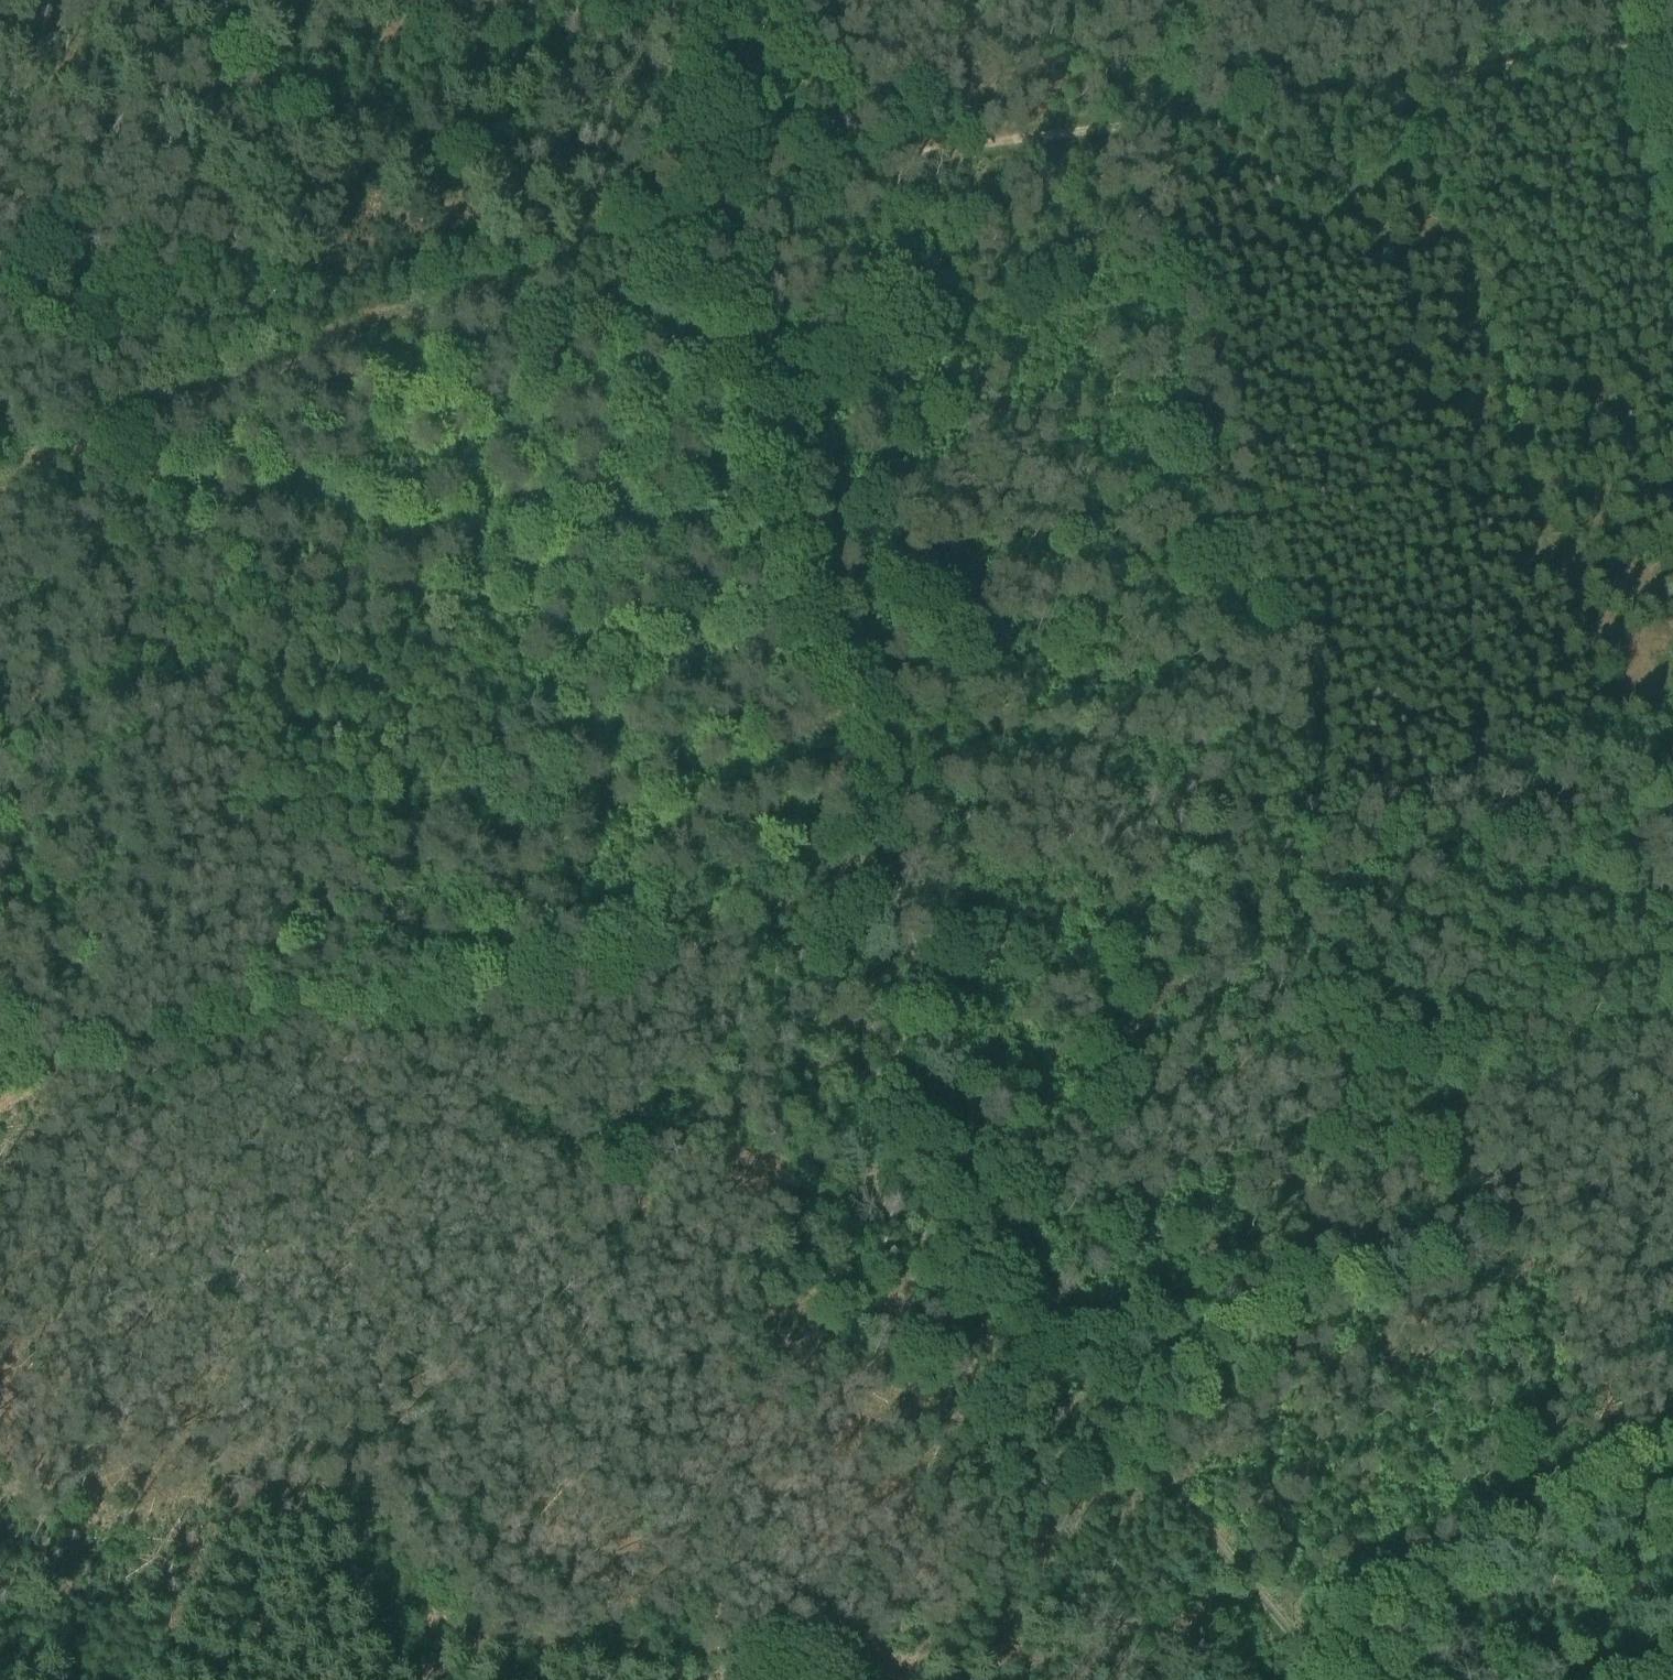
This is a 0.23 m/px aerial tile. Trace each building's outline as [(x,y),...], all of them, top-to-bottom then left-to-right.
[(45,1510),(49,1508),(50,1504),(48,1500),(35,1496),(32,1506),(33,1507),(39,1508),(45,1510)]
